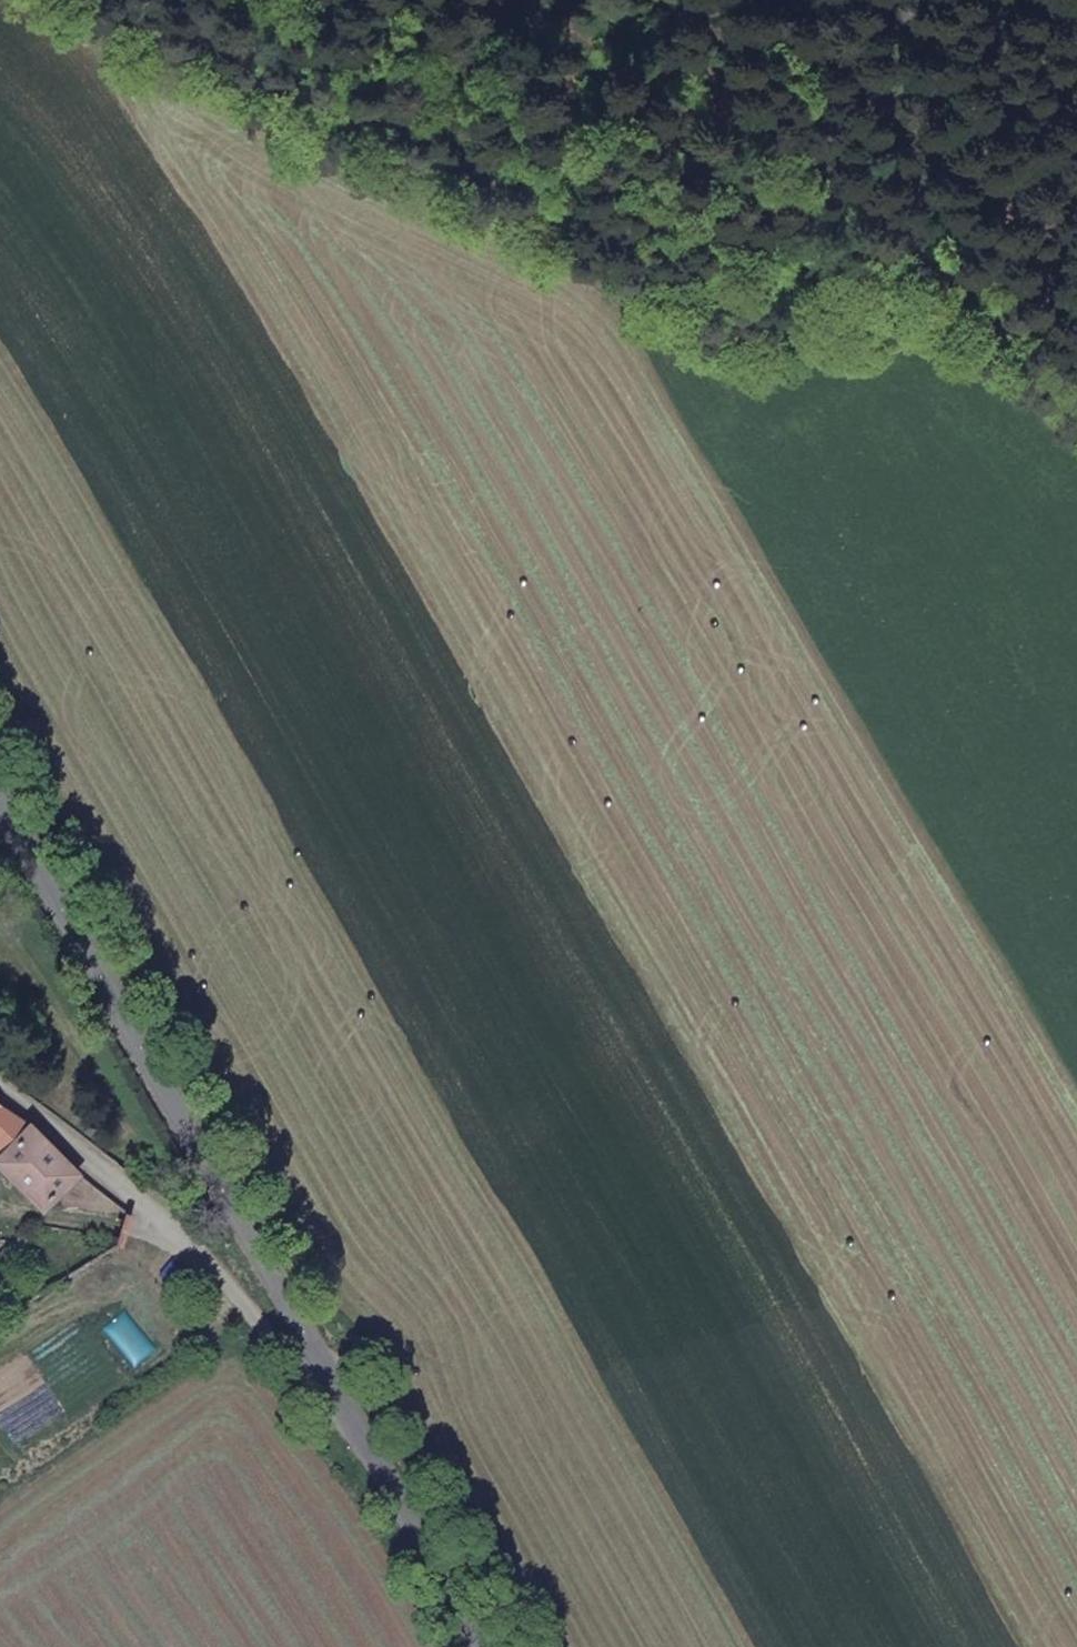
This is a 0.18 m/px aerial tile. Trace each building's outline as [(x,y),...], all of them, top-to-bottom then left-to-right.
[(8,1110),(0,1104),(0,1117),(8,1110)] [(8,1110),(0,1117),(0,1157),(27,1124),(8,1110)] [(76,1176),(27,1124),(0,1157),(0,1161),(43,1209),(76,1176)]
